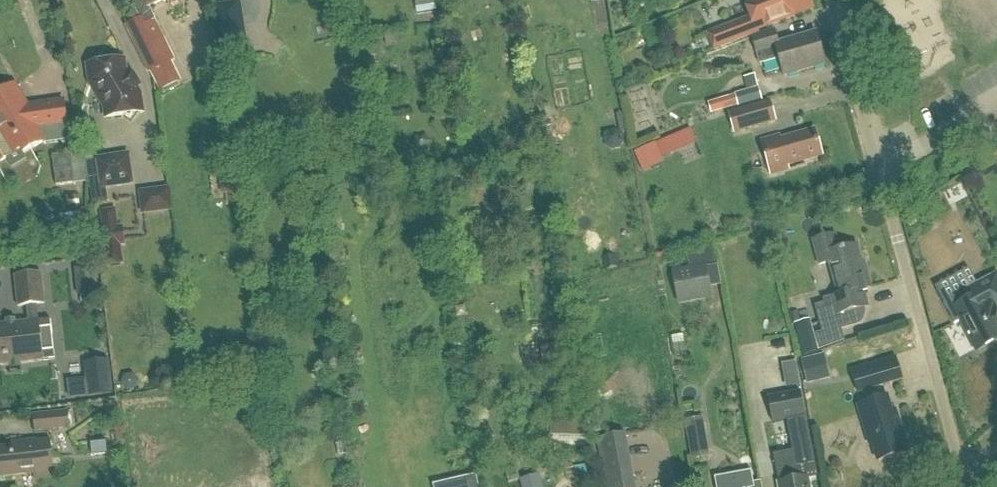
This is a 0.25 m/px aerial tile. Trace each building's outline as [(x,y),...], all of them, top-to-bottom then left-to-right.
[(140,20),(127,27),(150,74),(171,63),(152,23),(156,21),(150,8),(166,0),(140,0),(133,4),(140,20)] [(409,9),(431,7),(431,0),(408,0),(409,9)] [(731,44),(759,33),(758,31),(813,10),(809,0),(752,0),(746,2),(752,18),(725,29),(707,35),(713,51),(731,44)] [(225,61),(248,57),(239,4),(216,7),(225,61)] [(779,45),(775,32),(753,39),(760,65),(779,60),(784,78),(826,65),(817,34),(779,45)] [(106,64),(100,60),(96,65),(88,67),(91,84),(106,108),(107,119),(124,116),(128,122),(130,116),(143,114),(139,96),(135,89),(138,87),(133,78),(128,80),(124,73),(125,72),(125,71),(125,72),(123,62),(106,64)] [(738,108),(762,101),(758,88),(755,75),(744,78),(746,91),(734,94),(735,96),(708,104),(711,115),(738,108)] [(70,141),(68,127),(69,127),(65,101),(38,105),(39,110),(32,111),(16,85),(0,94),(0,158),(2,162),(22,150),(25,154),(45,142),(45,145),(70,141)] [(738,108),(738,109),(745,108),(751,130),(777,123),(771,100),(762,102),(762,101),(738,108)] [(634,163),(692,144),(685,123),(627,143),(634,163)] [(823,156),(816,131),(781,141),(780,137),(763,142),(772,175),(789,170),(788,166),(823,156)] [(73,184),(70,154),(52,156),(56,186),(73,184)] [(130,156),(98,161),(99,162),(86,164),(90,189),(103,187),(103,188),(135,183),(130,156)] [(61,193),(62,202),(50,203),(52,225),(76,223),(73,192),(61,193)] [(813,242),(820,266),(829,263),(839,297),(825,301),(826,305),(816,308),(824,335),(858,326),(860,325),(861,324),(862,323),(863,322),(863,320),(860,308),(867,306),(867,305),(866,305),(862,292),(872,289),(868,274),(866,274),(858,246),(840,251),(836,236),(813,242)] [(679,306),(714,300),(707,265),(672,271),(679,306)] [(90,269),(77,270),(80,296),(93,295),(90,269)] [(39,306),(46,306),(43,275),(17,277),(20,308),(28,307),(39,306)] [(943,304),(955,325),(960,322),(976,351),(996,340),(996,323),(995,320),(996,319),(996,275),(978,285),(943,304)] [(45,361),(56,360),(52,321),(41,322),(39,306),(28,307),(30,323),(0,326),(0,366),(45,361)] [(815,353),(811,339),(814,338),(809,321),(796,324),(804,356),(815,353)] [(541,339),(533,352),(545,359),(553,346),(541,339)] [(903,379),(897,358),(868,367),(874,388),(903,379)] [(88,379),(68,381),(70,399),(114,394),(110,360),(86,363),(88,379)] [(801,387),(796,362),(781,365),(786,390),(801,387)] [(800,392),(768,398),(773,424),(788,421),(796,460),(778,469),(784,483),(778,484),(779,486),(811,486),(809,479),(817,478),(800,392)] [(892,412),(887,397),(859,406),(871,446),(874,445),(879,462),(903,455),(901,447),(906,446),(896,411),(892,412)] [(36,431),(70,428),(68,412),(34,416),(36,431)] [(576,414),(547,413),(546,432),(576,433),(576,414)] [(684,421),(689,446),(708,443),(703,417),(684,421)] [(626,434),(598,440),(606,486),(636,486),(626,434)] [(51,442),(28,444),(28,442),(13,444),(13,449),(0,450),(0,477),(36,474),(36,479),(54,477),(51,442)] [(449,467),(453,482),(465,479),(461,463),(449,467)] [(509,484),(521,480),(517,469),(506,472),(509,484)] [(715,478),(717,486),(763,486),(762,482),(754,484),(752,471),(715,478)] [(522,486),(543,486),(539,475),(521,481),(522,486)] [(437,486),(477,486),(475,479),(437,486)]
